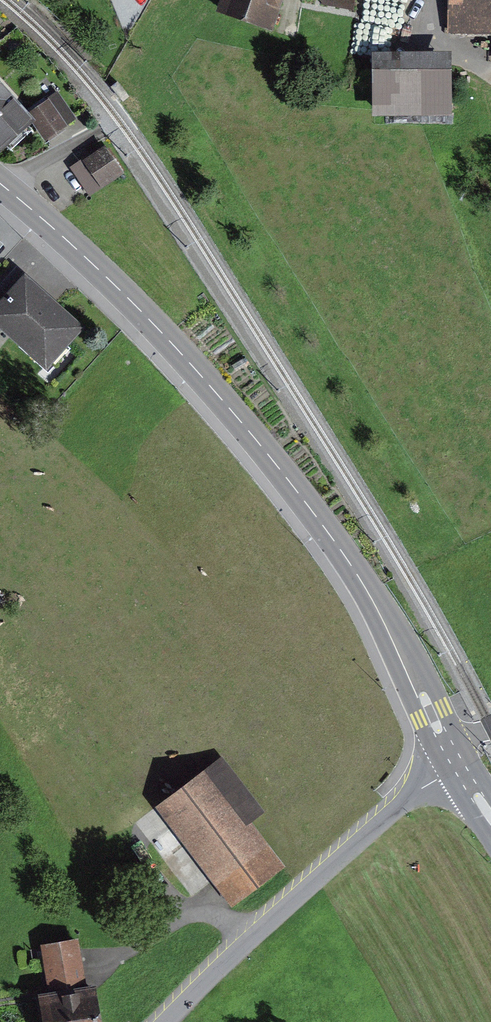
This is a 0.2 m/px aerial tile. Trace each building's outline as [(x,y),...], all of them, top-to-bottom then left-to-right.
[(273,29),(283,0),(226,0),(222,12),(273,29)] [(464,18),(490,18),(490,0),(464,0),(464,18)] [(444,58),(377,58),(377,109),(445,109),(444,58)] [(0,88),(0,147),(29,121),(0,88)] [(56,98),(32,114),(47,136),(71,121),(56,98)] [(105,151),(75,169),(88,190),(118,172),(105,151)] [(79,329),(19,273),(0,293),(0,325),(2,323),(46,365),(79,329)] [(216,769),(176,797),(242,891),(282,863),(216,769)] [(82,936),(48,937),(52,983),(88,980),(82,936)] [(51,1021),(99,1021),(95,992),(47,999),(51,1021)]
